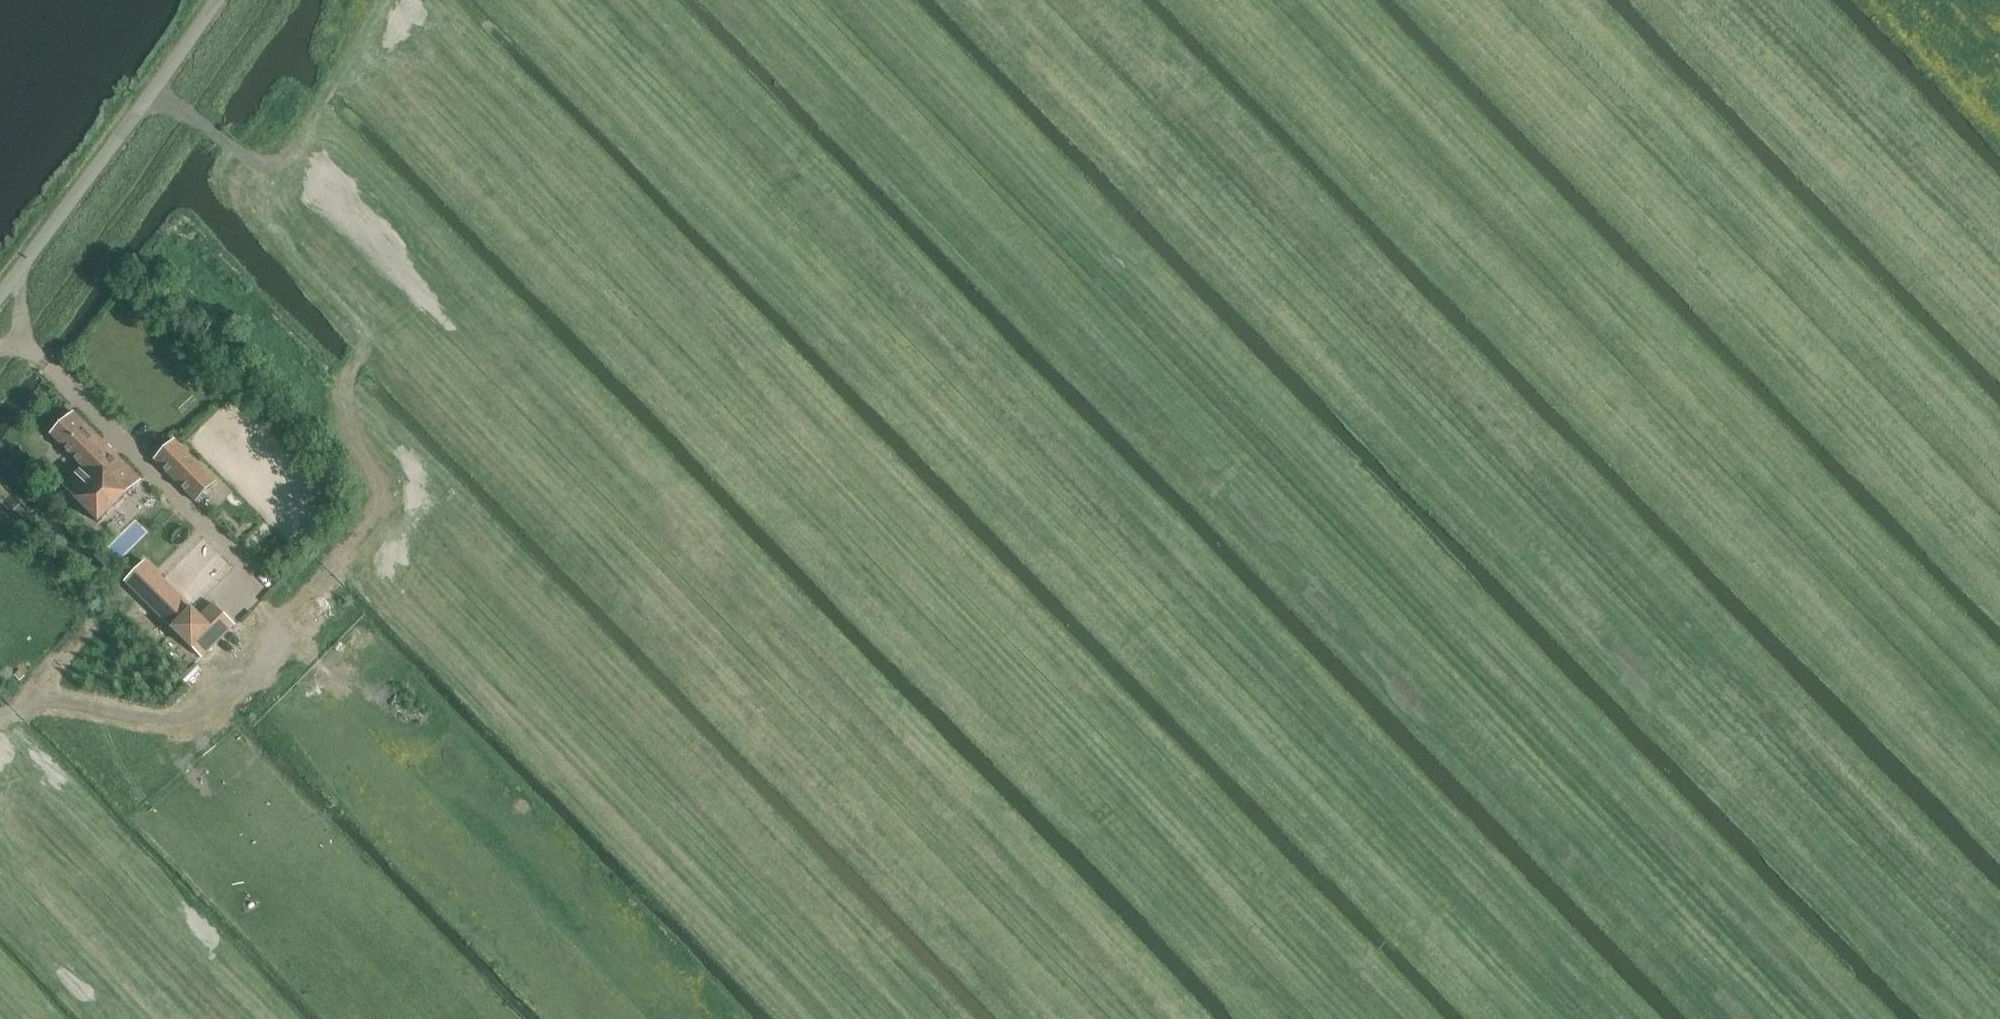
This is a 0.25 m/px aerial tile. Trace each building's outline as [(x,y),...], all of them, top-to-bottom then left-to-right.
[(151,480),(82,412),(60,435),(93,468),(73,488),(108,523),(151,480)] [(174,440),(154,459),(197,502),(216,483),(174,440)] [(145,561),(125,581),(202,658),(235,625),(214,603),(201,616),(192,608),(189,611),(161,583),(164,580),(145,561)]
